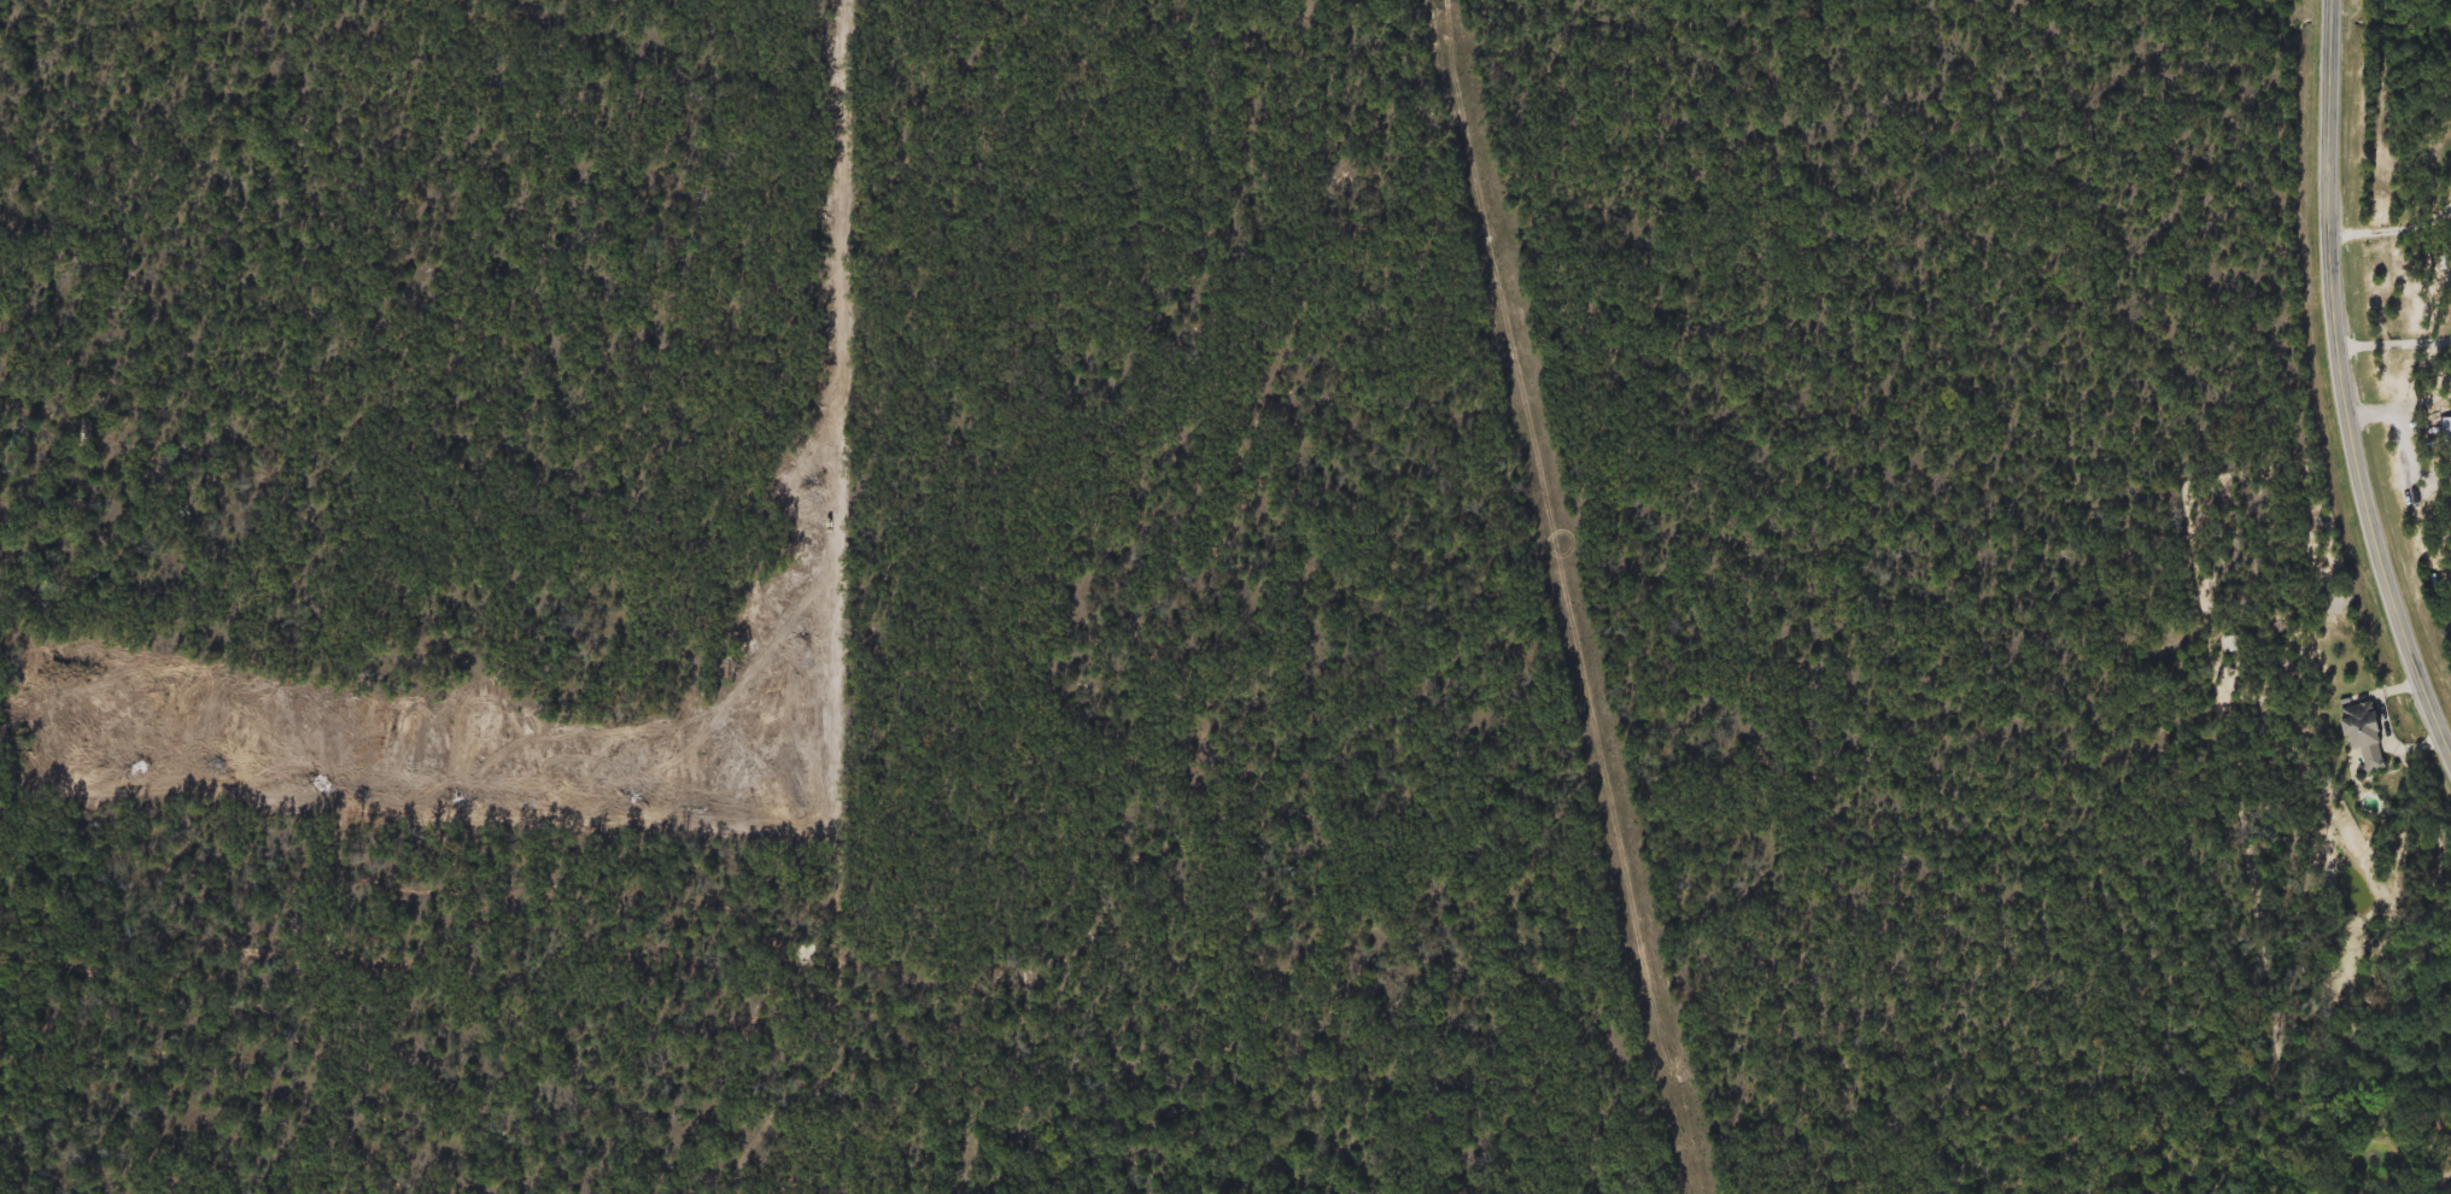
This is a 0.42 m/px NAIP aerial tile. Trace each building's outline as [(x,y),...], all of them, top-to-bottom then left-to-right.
[(2441,416),(2450,416),(2450,454),(2441,455),(2441,416)] [(2370,719),(2383,768),(2363,773),(2357,748),(2345,751),(2338,727),(2370,719)]
